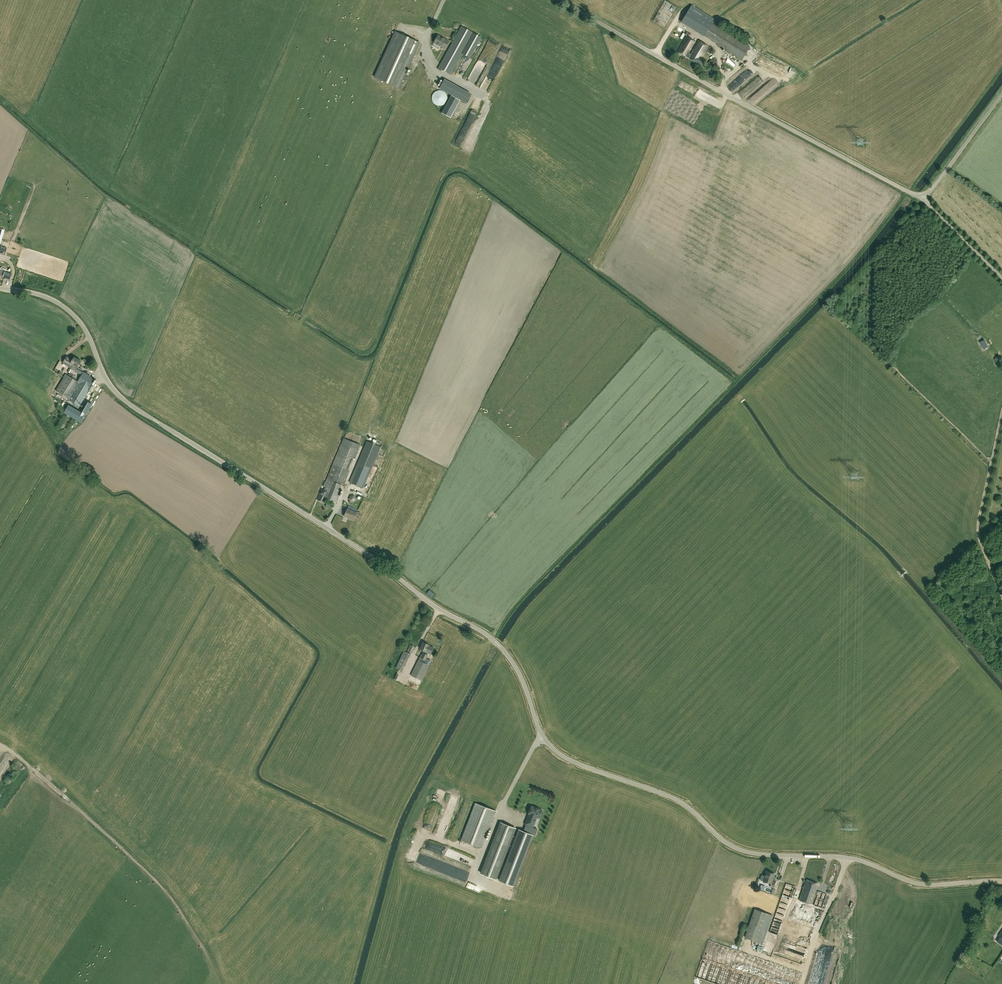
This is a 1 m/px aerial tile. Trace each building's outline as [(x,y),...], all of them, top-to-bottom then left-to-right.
[(693,12),(686,31),(694,34),(701,15),(693,12)] [(750,47),(711,23),(704,35),(718,44),(718,45),(742,60),(750,47)] [(451,75),(459,60),(460,60),(463,55),(462,54),(470,58),(482,37),(461,26),(437,69),(441,71),(441,69),(451,75)] [(419,43),(395,33),(376,80),(400,89),(419,43)] [(434,43),(445,49),(449,41),(438,35),(434,43)] [(688,58),(701,66),(704,61),(701,59),(709,46),(698,40),(690,54),(688,53),(695,42),(686,37),(677,51),(688,58)] [(726,63),(733,66),(736,60),(728,57),(726,63)] [(712,59),(708,63),(711,67),(716,66),(716,61),(712,59)] [(470,93),(444,78),(439,87),(465,102),(470,93)] [(752,107),(778,86),(774,81),(748,102),(752,107)] [(756,82),(745,92),(749,96),(760,86),(756,82)] [(698,96),(701,91),(687,83),(684,88),(698,96)] [(702,100),(710,102),(712,96),(704,94),(702,100)] [(451,95),(442,112),(450,117),(460,100),(451,95)] [(76,368),(77,367),(81,361),(74,357),(72,360),(67,356),(63,363),(72,368),(79,373),(80,370),(76,368)] [(95,379),(85,373),(83,372),(78,381),(71,377),(69,376),(66,374),(56,390),(80,405),(95,379)] [(326,486),(324,490),(322,489),(317,500),(324,502),(325,498),(336,503),(342,489),(339,488),(342,483),(344,484),(350,471),(347,470),(352,458),(354,459),(358,448),(360,445),(344,438),(342,442),(326,481),(325,481),(324,485),(326,486)] [(361,488),(377,449),(365,444),(349,483),(361,488)] [(344,516),(354,520),(355,517),(359,518),(361,514),(357,512),(357,513),(347,509),(344,516)] [(424,662),(428,655),(426,654),(427,652),(431,654),(434,648),(429,645),(423,642),(420,649),(424,651),(423,653),(421,658),(420,657),(411,675),(422,680),(429,665),(424,662)] [(408,648),(407,651),(411,653),(415,647),(410,644),(408,648)] [(399,669),(401,671),(402,671),(411,654),(404,650),(395,668),(399,669)] [(475,803),(461,840),(481,848),(496,811),(475,803)] [(525,824),(533,827),(537,817),(539,818),(542,810),(539,809),(539,808),(536,807),(535,808),(531,806),(528,814),(529,814),(525,824)] [(482,873),(495,878),(515,828),(501,822),(482,873)] [(533,835),(519,829),(499,880),(513,885),(533,835)] [(773,880),(775,874),(766,871),(765,876),(762,875),(760,879),(771,883),(770,886),(774,888),(776,882),(773,880)] [(806,879),(799,900),(811,904),(815,893),(816,890),(818,883),(806,879)] [(758,941),(768,913),(755,908),(745,937),(758,941)] [(784,931),(782,930),(780,935),(792,939),(795,932),(785,928),(784,931)] [(764,952),(764,953),(770,953),(770,954),(774,954),(776,949),(783,949),(784,947),(778,945),(777,948),(775,947),(776,943),(767,942),(764,952)]
